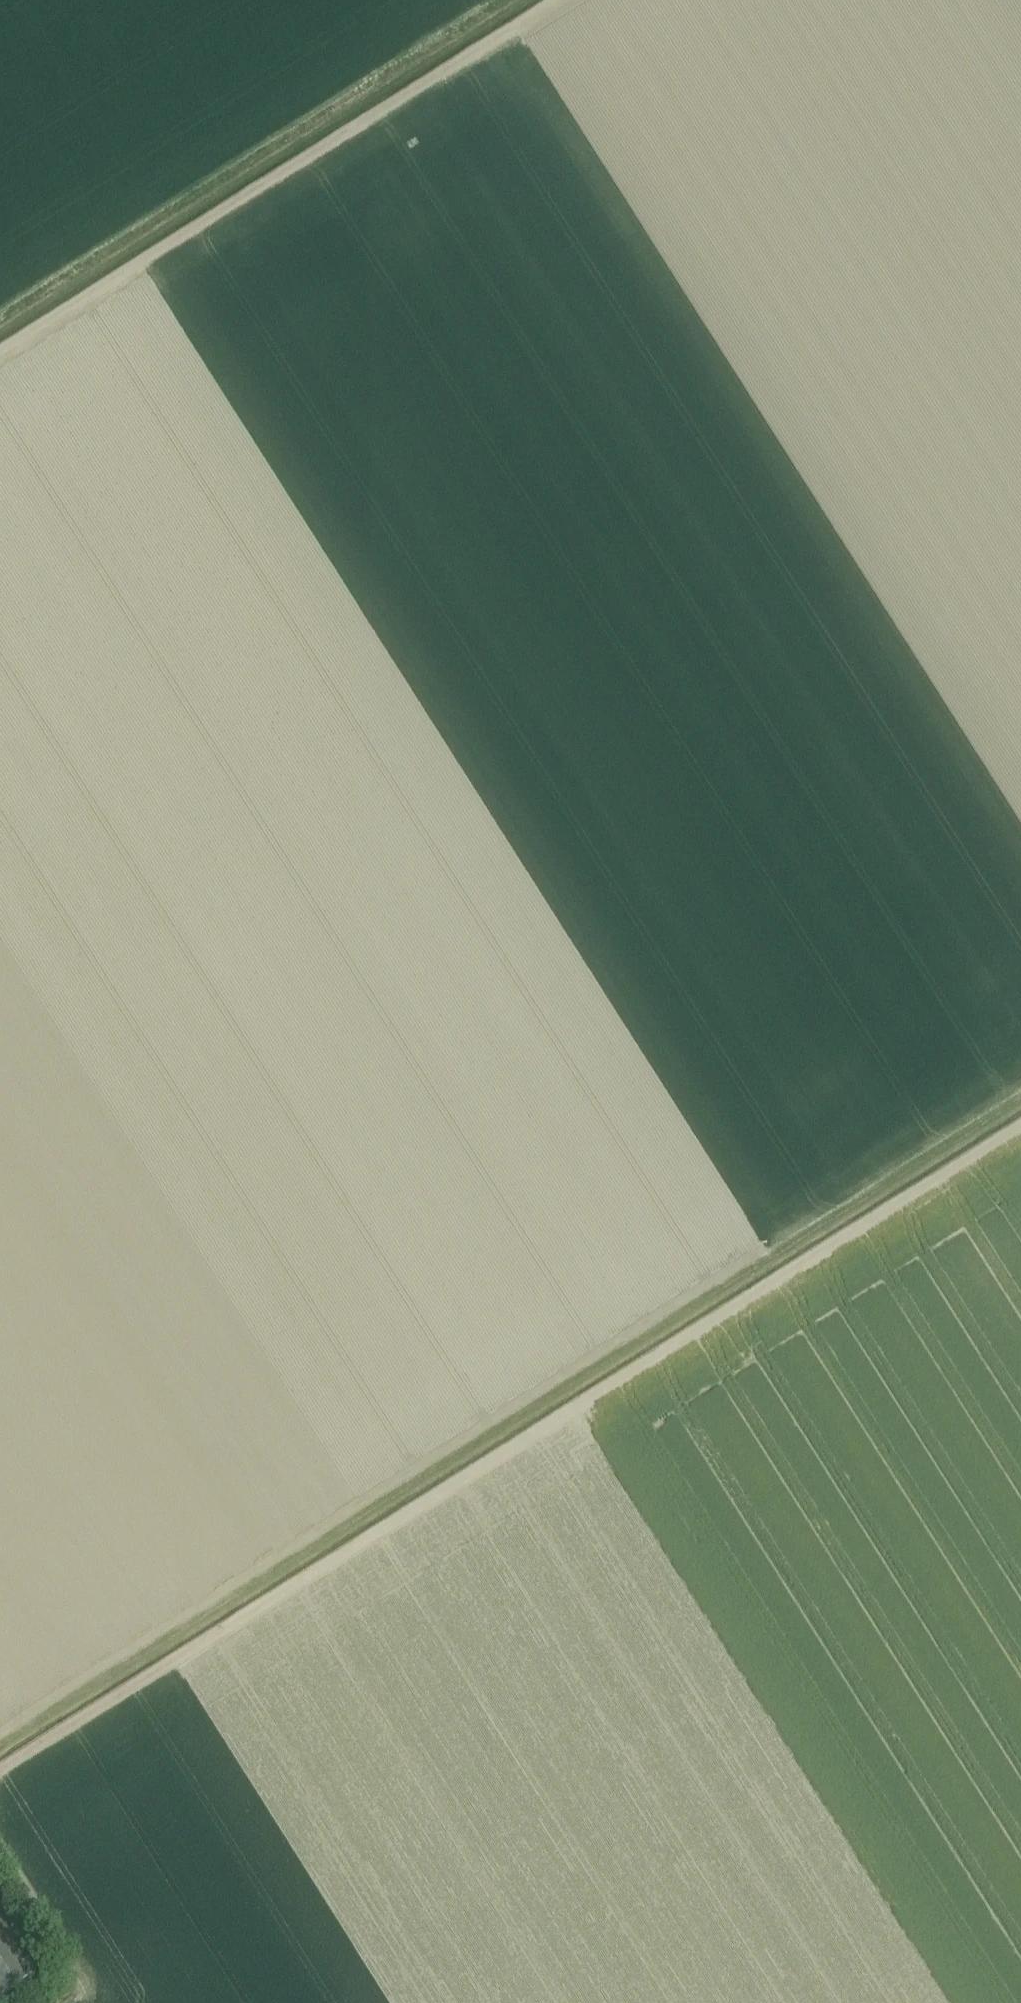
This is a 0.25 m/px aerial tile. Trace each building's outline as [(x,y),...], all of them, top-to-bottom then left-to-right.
[(36,1974),(0,1919),(0,1997),(36,1974)]
